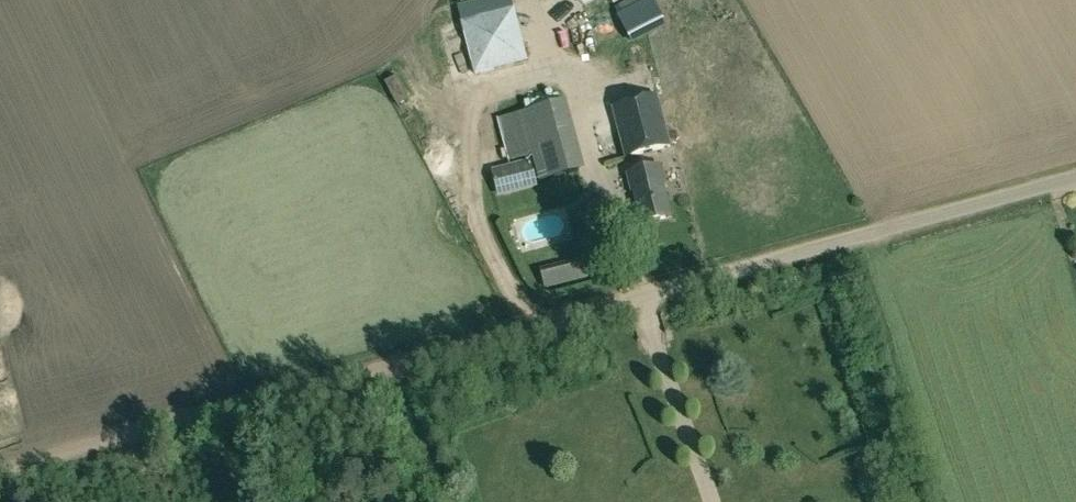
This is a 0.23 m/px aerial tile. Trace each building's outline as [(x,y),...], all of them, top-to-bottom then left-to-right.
[(653,1),(619,18),(633,44),(666,26),(653,1)] [(514,8),(460,22),(474,75),(528,61),(514,8)] [(659,94),(611,106),(624,160),(673,148),(659,94)] [(532,156),(521,113),(497,120),(508,162),(532,156)] [(496,199),(533,189),(526,162),(489,172),(496,199)] [(633,190),(641,224),(671,216),(663,182),(661,183),(658,171),(630,177),(633,190)] [(590,259),(565,265),(569,283),(594,277),(590,259)] [(543,287),(562,279),(555,262),(536,269),(543,287)]
